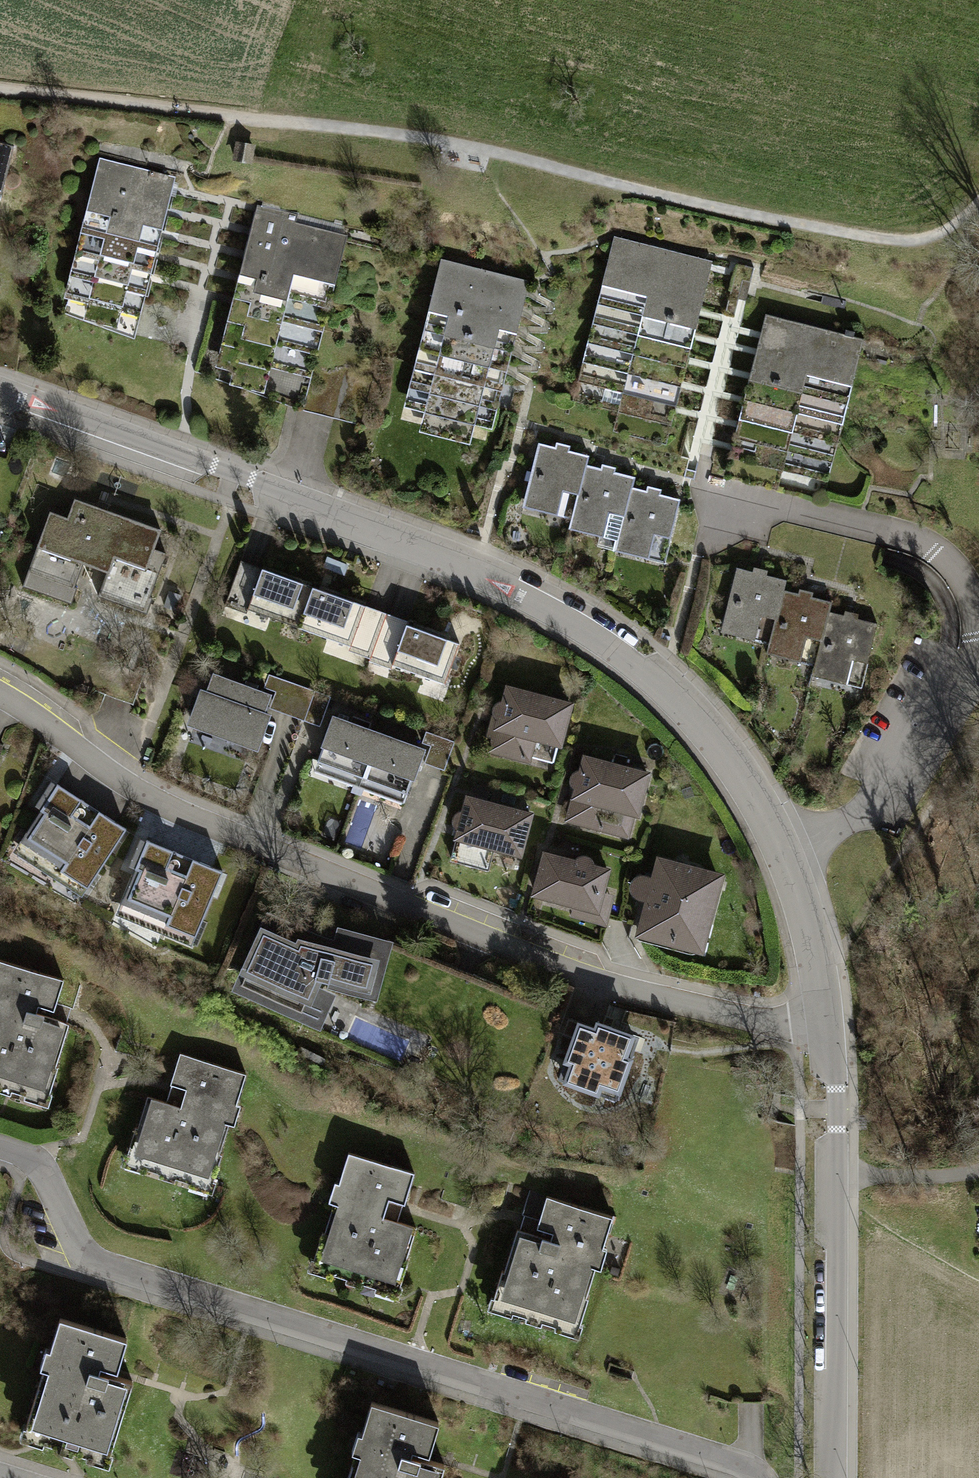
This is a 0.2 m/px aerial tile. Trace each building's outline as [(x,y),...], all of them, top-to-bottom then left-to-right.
[(256,146),(237,142),(234,160),(253,163),(254,156),(256,146)] [(1,183),(9,149),(0,147),(0,183),(1,183)] [(88,196),(166,215),(173,186),(95,166),(88,196)] [(88,196),(80,225),(158,245),(166,215),(88,196)] [(256,213),(249,238),(336,262),(343,235),(256,213)] [(80,225),(72,255),(150,275),(158,245),(80,225)] [(249,238),(241,268),(329,290),(336,262),(249,238)] [(617,239),(611,265),(707,290),(714,264),(617,239)] [(72,255),(64,284),(143,305),(150,275),(72,255)] [(611,265),(605,289),(701,312),(707,290),(611,265)] [(241,268),(234,297),(321,319),(329,290),(241,268)] [(437,293),(520,317),(527,294),(444,269),(437,293)] [(136,335),(143,305),(64,284),(57,314),(136,335)] [(605,289),(598,313),(695,338),(701,312),(605,289)] [(437,293),(430,316),(513,339),(520,317),(437,293)] [(234,297),(226,327),(314,349),(321,319),(234,297)] [(598,313),(592,339),(688,363),(695,338),(598,313)] [(768,314),(763,336),(857,359),(862,335),(768,314)] [(430,316),(423,338),(506,362),(513,339),(430,316)] [(307,376),(314,349),(226,327),(219,354),(307,376)] [(763,336),(758,359),(852,381),(857,359),(763,336)] [(423,338),(417,359),(500,383),(506,362),(423,338)] [(592,339),(586,363),(682,388),(688,363),(592,339)] [(417,359),(410,382),(492,407),(500,383),(417,359)] [(758,359),(753,379),(847,402),(852,381),(758,359)] [(676,412),(682,388),(586,363),(579,387),(676,412)] [(753,379),(747,404),(841,426),(847,402),(753,379)] [(485,430),(492,407),(410,382),(403,405),(485,430)] [(747,404),(742,427),(836,449),(841,426),(747,404)] [(831,469),(836,449),(742,427),(737,447),(831,469)] [(572,519),(585,466),(588,455),(537,443),(522,507),(572,519)] [(619,540),(632,488),(635,478),(585,466),(572,519),(570,528),(619,540)] [(679,499),(632,488),(619,540),(617,551),(664,562),(679,499)] [(152,551),(160,528),(73,498),(67,517),(50,511),(22,589),(71,606),(85,566),(109,574),(101,596),(145,612),(165,556),(152,551)] [(227,601),(300,626),(316,585),(243,559),(227,601)] [(723,632),(773,645),(786,590),(788,581),(738,569),(723,632)] [(382,610),(316,585),(300,626),(367,651),(382,610)] [(770,654),(817,666),(831,611),(833,602),(786,590),(773,645),(770,654)] [(879,623),(831,611),(817,666),(815,675),(863,687),(879,623)] [(460,641),(387,614),(372,658),(445,685),(460,641)] [(206,686),(201,684),(188,721),(259,745),(271,709),(320,726),(330,696),(268,675),(264,687),(212,669),(206,686)] [(575,700),(505,683),(488,753),(530,763),(536,739),(563,746),(575,700)] [(315,770),(360,786),(381,728),(336,712),(315,770)] [(423,742),(381,728),(360,786),(405,802),(419,762),(442,770),(452,741),(426,732),(423,742)] [(653,771),(585,753),(567,820),(631,836),(637,814),(641,815),(653,771)] [(129,826),(60,782),(17,849),(87,894),(129,826)] [(535,810),(467,792),(449,860),(487,869),(493,848),(523,856),(535,810)] [(228,868),(151,837),(121,912),(198,943),(228,868)] [(613,866),(545,847),(533,893),(545,897),(542,908),(607,926),(616,891),(606,888),(613,866)] [(725,871),(659,853),(654,873),(643,873),(635,877),(633,884),(633,891),(638,897),(646,900),(637,933),(705,952),(725,871)] [(394,949),(272,911),(238,981),(269,995),(270,1010),(307,1021),(321,978),(379,997),(394,949)] [(51,1100),(75,1025),(52,1017),(64,980),(0,960),(0,1084),(51,1100)] [(598,1032),(581,1026),(561,1081),(617,1101),(632,1062),(625,1059),(633,1038),(600,1026),(598,1032)] [(150,1095),(127,1163),(206,1189),(244,1074),(179,1053),(163,1099),(150,1095)] [(413,1169),(358,1153),(325,1262),(409,1288),(428,1227),(398,1218),(413,1169)] [(614,1219),(554,1200),(542,1240),(525,1234),(503,1306),(579,1329),(614,1219)] [(128,1339),(59,1318),(22,1435),(47,1443),(59,1446),(109,1462),(133,1384),(115,1378),(117,1373),(128,1339)] [(371,1401),(349,1477),(424,1477),(439,1423),(371,1401)]
